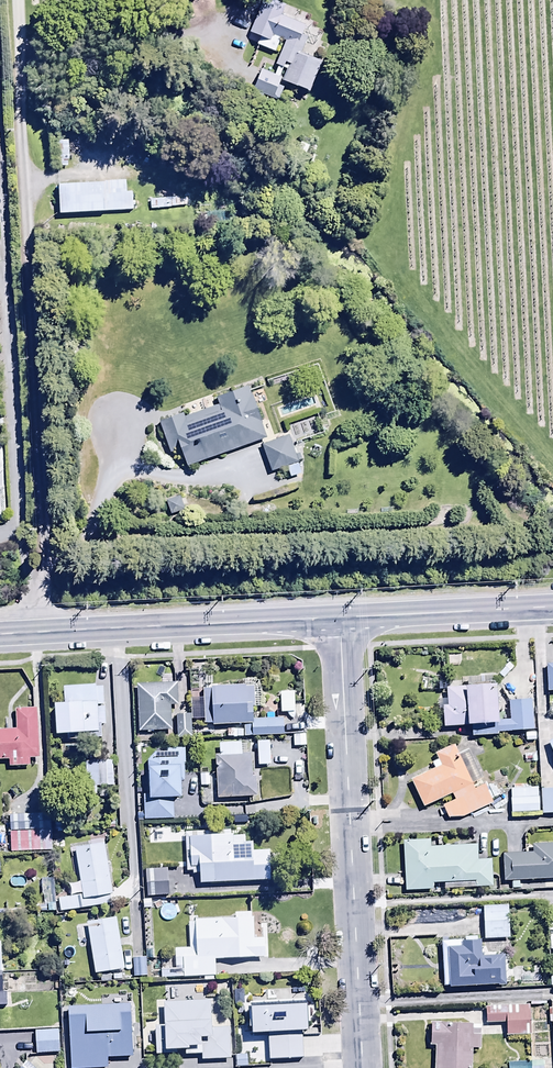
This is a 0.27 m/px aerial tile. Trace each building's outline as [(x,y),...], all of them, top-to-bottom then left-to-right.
[(320,62),(299,54),(305,38),(299,36),(306,17),(264,0),(262,0),(248,34),(257,38),(254,46),(272,53),(278,39),(284,42),(274,65),(287,71),(282,83),(307,93),(320,62)] [(262,95),(274,100),(281,80),(259,72),(250,97),(260,101),(262,95)] [(67,166),(67,142),(56,142),(56,167),(67,166)] [(55,187),(56,214),(131,210),(130,191),(104,192),(104,184),(55,187)] [(148,199),(149,210),(186,206),(185,196),(148,199)] [(170,454),(179,451),(184,467),(265,438),(246,386),(214,398),(216,405),(184,417),(182,412),(158,421),(170,454)] [(299,454),(294,456),(288,437),(260,445),(269,472),(296,464),(296,462),(301,461),(299,454)] [(178,496),(164,501),(170,515),(183,510),(178,496)] [(466,679),(466,688),(445,689),(446,707),(440,707),(441,729),(469,728),(470,738),(497,736),(497,733),(533,732),(531,701),(507,702),(508,722),(496,723),(494,685),(490,685),(490,678),(466,679)] [(210,726),(243,726),(244,738),(283,737),(283,736),(292,735),(305,735),(304,719),(292,720),(253,720),(253,708),(259,708),(258,679),(243,680),(243,686),(209,687),(209,689),(202,689),(202,724),(210,724),(210,726)] [(176,683),(136,685),(138,732),(170,731),(169,708),(177,707),(176,683)] [(63,705),(53,706),(55,736),(65,735),(66,742),(100,740),(100,726),(106,725),(102,688),(95,688),(95,685),(62,687),(63,705)] [(288,714),(292,720),(304,719),(304,710),(302,710),(301,702),(293,702),(293,692),(279,693),(280,714),(288,714)] [(0,731),(0,761),(7,761),(8,767),(29,766),(29,759),(37,758),(35,709),(14,710),(15,730),(0,731)] [(189,715),(175,716),(176,739),(190,738),(189,715)] [(305,735),(292,735),(292,747),(305,747),(305,735)] [(268,742),(256,742),(257,767),(269,766),(268,742)] [(218,756),(214,756),(215,800),(255,798),(255,778),(251,778),(250,754),(245,755),(245,745),(240,745),(240,743),(218,744),(218,756)] [(447,818),(460,819),(492,804),(490,801),(499,797),(494,785),(487,788),(470,751),(458,757),(453,745),(433,755),(436,761),(431,763),(434,770),(409,781),(422,808),(451,795),(454,801),(442,807),(447,818)] [(154,749),(146,761),(147,797),(142,797),(143,821),(172,820),(172,800),(180,799),(179,783),(184,783),(183,749),(154,749)] [(85,798),(96,797),(96,788),(113,788),(113,761),(84,761),(85,798)] [(513,785),(513,789),(510,789),(510,814),(537,813),(537,789),(529,789),(529,785),(513,785)] [(540,791),(541,815),(552,815),(552,791),(540,791)] [(9,832),(9,853),(51,852),(50,831),(9,832)] [(197,875),(198,885),(269,882),(268,852),(251,852),(251,842),(244,842),(243,836),(232,836),(232,831),(183,833),(185,873),(192,872),(192,875),(197,875)] [(498,892),(497,877),(490,875),(490,860),(477,861),(476,845),(429,847),(429,840),(402,842),(404,892),(432,891),(432,884),(443,883),(443,894),(498,892)] [(102,845),(74,850),(81,895),(57,899),(59,912),(111,905),(102,845)] [(503,882),(511,882),(511,889),(519,889),(518,881),(552,879),(552,845),(531,846),(532,854),(501,856),(503,882)] [(166,896),(166,874),(144,874),(144,896),(166,896)] [(507,906),(482,907),(483,940),(508,939),(507,906)] [(159,970),(159,979),(214,977),(214,960),(264,959),(263,940),(258,940),(257,933),(252,933),(251,914),(233,915),(233,918),(193,920),(193,922),(188,922),(188,950),(174,950),(175,969),(159,970)] [(116,919),(86,924),(93,974),(123,970),(116,919)] [(447,987),(447,988),(496,986),(496,987),(504,987),(503,956),(495,956),(495,953),(487,953),(487,951),(479,951),(479,941),(475,941),(475,937),(462,938),(462,940),(440,941),(443,987),(447,987)] [(143,958),(131,959),(132,981),(145,980),(143,958)] [(200,1055),(200,1061),(229,1059),(228,1028),(210,1029),(209,1001),(161,1003),(162,1020),(142,1021),(143,1053),(154,1052),(154,1055),(174,1054),(174,1051),(183,1051),(183,1055),(200,1055)] [(62,1006),(66,1067),(103,1067),(108,1067),(109,1056),(133,1056),(131,1002),(62,1006)] [(309,1008),(304,1008),(303,1005),(248,1007),(250,1035),(305,1032),(304,1024),(310,1024),(309,1008)] [(529,1036),(530,1059),(507,1060),(507,1067),(550,1067),(548,1021),(528,1022),(528,1007),(486,1008),(486,1024),(505,1024),(505,1037),(529,1036)] [(433,1046),(433,1067),(470,1067),(471,1050),(479,1050),(479,1025),(430,1024),(429,1046),(433,1046)] [(34,1032),(35,1054),(58,1053),(56,1030),(34,1032)] [(267,1036),(268,1060),(301,1059),(300,1035),(267,1036)] [(28,1064),(26,1061),(18,1067),(50,1067),(50,1066),(40,1066),(33,1059),(28,1064)]
